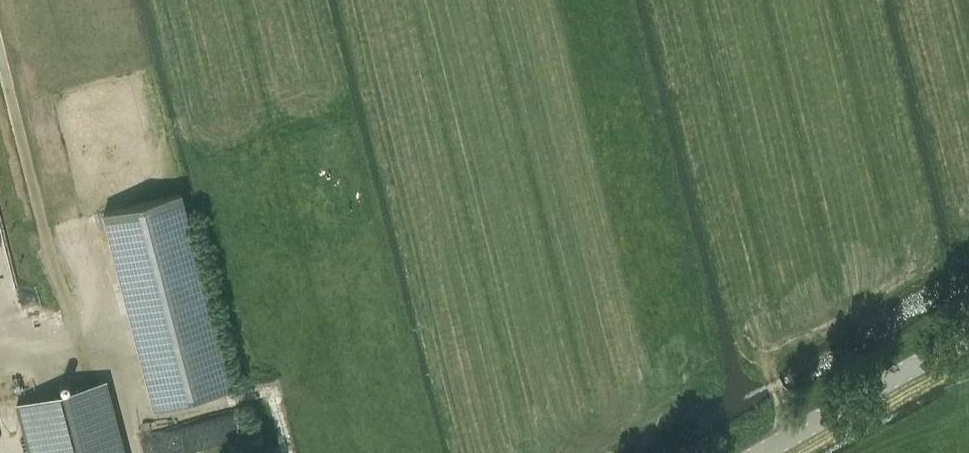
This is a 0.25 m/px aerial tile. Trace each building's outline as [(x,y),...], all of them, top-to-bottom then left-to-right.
[(160,198),(104,212),(118,266),(154,407),(231,387),(194,246),(181,193),(160,198)] [(107,382),(18,404),(30,452),(124,452),(107,382)]
